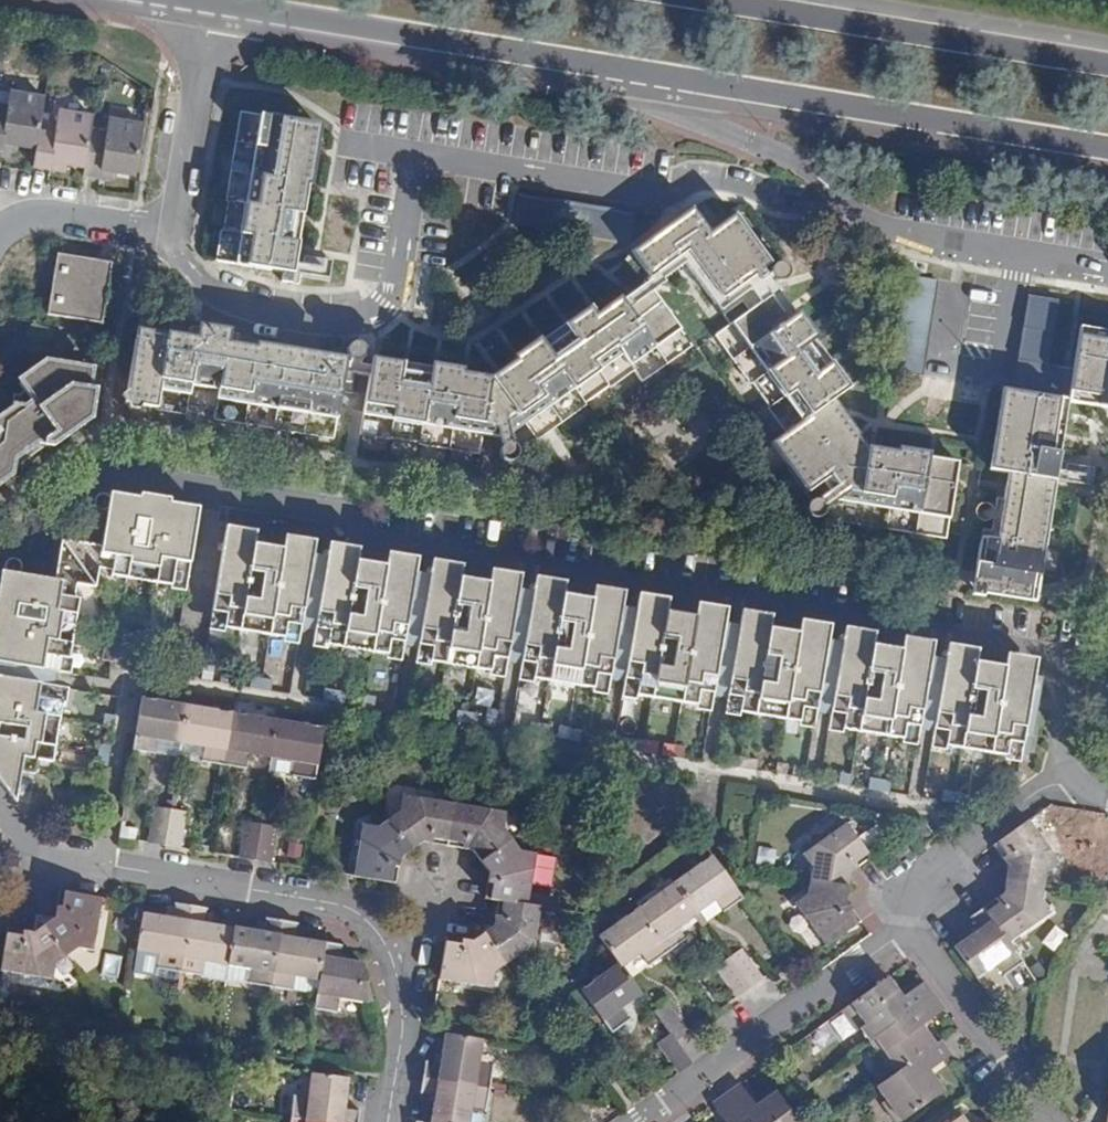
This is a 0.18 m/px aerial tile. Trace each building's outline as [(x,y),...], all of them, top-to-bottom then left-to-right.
[(40,123),(45,97),(10,92),(7,106),(0,105),(0,150),(2,150),(3,143),(18,146),(36,149),(40,123)] [(85,168),(91,131),(93,116),(59,111),(56,126),(40,123),(36,149),(33,167),(50,169),(52,162),(66,165),(85,168)] [(294,262),(316,124),(243,111),(218,261),(283,272),(281,282),(299,285),(302,264),(294,262)] [(135,176),(144,125),(109,119),(107,134),(91,131),(85,168),(84,175),(100,178),(101,171),(116,173),(135,176)] [(17,153),(18,146),(3,143),(2,150),(8,151),(17,153)] [(65,172),(66,165),(52,162),(50,169),(58,171),(65,172)] [(115,180),(116,173),(101,171),(100,178),(107,179),(115,180)] [(553,233),(631,245),(635,216),(559,204),(553,233)] [(772,412),(847,385),(799,312),(796,313),(774,284),(776,281),(779,281),(783,281),(787,278),(789,272),(787,265),(781,263),(775,264),(771,268),(770,273),(769,273),(764,268),(770,264),(734,214),(710,232),(692,208),(631,252),(631,253),(649,277),(680,255),(721,312),(722,314),(730,324),(717,335),(725,346),(726,347),(772,412)] [(102,323),(112,262),(57,253),(47,315),(102,323)] [(302,285),(326,287),(328,266),(303,264),(302,285)] [(1028,284),(906,264),(901,293),(1023,313),(1028,284)] [(640,380),(690,344),(646,283),(598,318),(590,306),(515,360),(521,368),(526,407),(524,425),(525,424),(537,440),(562,422),(561,420),(632,369),(640,380)] [(924,370),(934,308),(905,304),(896,366),(924,370)] [(197,339),(138,329),(126,402),(186,413),(187,403),(216,408),(214,417),(333,437),(341,391),(352,393),(355,374),(344,372),(347,355),(229,335),(230,326),(200,321),(197,339)] [(1081,327),(1073,370),(967,353),(962,382),(1012,390),(998,469),(998,471),(1010,473),(998,532),(983,529),(972,591),(1035,601),(1068,401),(1089,403),(1107,407),(1107,331),(1081,327)] [(348,355),(351,358),(354,360),(358,359),(362,357),(364,354),(364,349),(361,344),(357,342),(353,342),(348,347),(347,352),(348,355)] [(14,475),(16,461),(39,444),(53,448),(70,435),(72,426),(86,417),(95,368),(45,359),(17,380),(26,393),(22,396),(14,394),(12,406),(0,415),(0,485),(14,475)] [(521,368),(515,360),(491,377),(374,359),(373,359),(362,433),(479,451),(481,435),(500,438),(502,447),(500,450),(500,456),(505,461),(511,462),(516,457),(518,450),(516,446),(512,443),(510,435),(524,425),(526,407),(521,368)] [(848,388),(847,385),(772,412),(787,432),(781,436),(844,414),(833,399),(848,388)] [(844,414),(781,436),(773,443),(774,443),(790,466),(788,468),(811,502),(807,506),(806,512),(809,517),(816,519),(822,518),(824,519),(944,540),(945,533),(946,533),(957,464),(957,463),(868,447),(844,414)] [(186,592),(199,507),(110,492),(110,499),(108,496),(103,494),(98,495),(95,501),(95,506),(99,509),(104,510),(108,508),(102,546),(62,540),(55,580),(16,573),(19,572),(21,569),(21,564),(18,561),(14,558),(10,559),(6,562),(5,567),(6,572),(2,571),(0,581),(0,662),(70,674),(73,658),(69,658),(79,599),(73,598),(75,584),(95,587),(99,567),(113,570),(112,575),(171,585),(171,589),(186,592)] [(226,618),(224,628),(286,638),(287,628),(301,630),(313,554),(225,540),(212,615),(226,618)] [(327,557),(315,632),(329,634),(327,644),(388,654),(390,645),(403,647),(416,571),(327,557)] [(432,652),(430,661),(491,671),(493,662),(507,664),(519,588),(430,574),(417,649),(432,652)] [(622,605),(533,591),(521,666),(534,669),(532,678),(594,689),(596,679),(609,681),(622,605)] [(636,607),(623,683),(637,685),(635,695),(697,705),(699,695),(712,698),(725,622),(636,607)] [(139,624),(160,628),(161,625),(161,624),(162,616),(151,615),(141,613),(140,621),(139,621),(139,624)] [(739,712),(799,722),(801,713),(815,715),(827,639),(740,625),(727,700),(740,703),(739,712)] [(113,661),(116,640),(113,640),(105,639),(104,649),(103,650),(102,659),(112,661),(113,661)] [(843,719),(842,729),(903,739),(905,729),(918,732),(931,656),(842,641),(830,717),(843,719)] [(1005,756),(1007,746),(1022,748),(1034,673),(945,658),(933,734),(946,736),(944,746),(1005,756)] [(222,672),(220,682),(231,684),(233,673),(222,672)] [(0,677),(0,768),(20,771),(22,757),(52,762),(62,702),(66,703),(68,688),(0,677)] [(252,677),(250,688),(271,691),(273,680),(252,677)] [(325,691),(324,699),(345,703),(346,692),(325,689),(325,691)] [(365,696),(364,706),(374,707),(376,697),(365,696)] [(174,741),(182,743),(188,705),(142,698),(134,749),(156,753),(158,739),(174,741)] [(203,760),(225,764),(233,713),(188,705),(182,743),(205,746),(203,760)] [(428,706),(426,716),(437,718),(439,708),(428,706)] [(458,711),(456,721),(477,725),(478,714),(458,711)] [(104,724),(114,726),(116,715),(105,713),(104,724)] [(233,713),(225,764),(247,767),(249,753),(272,757),(278,720),(233,713)] [(278,720),(272,757),(296,761),(294,775),(316,779),(324,728),(278,720)] [(531,723),(530,733),(550,737),(552,726),(531,723)] [(571,730),(569,740),(580,742),(582,731),(571,730)] [(171,756),(174,741),(158,739),(156,753),(171,756)] [(634,739),(632,750),(637,751),(643,752),(645,741),(634,739)] [(97,764),(108,766),(111,745),(101,743),(97,764)] [(664,744),(662,755),(672,757),(683,758),(684,748),(664,744)] [(737,757),(735,768),(756,771),(758,760),(737,757)] [(777,763),(775,774),(786,776),(788,765),(777,763)] [(838,784),(849,786),(850,775),(840,773),(838,784)] [(868,789),(889,792),(890,781),(870,778),(868,789)] [(942,802),(963,805),(965,794),(944,790),(942,802)] [(389,819),(411,850),(423,842),(447,846),(455,804),(402,795),(401,810),(389,819)] [(455,804),(447,846),(472,850),(481,862),(512,839),(504,828),(507,812),(455,804)] [(165,846),(171,809),(154,806),(148,843),(165,846)] [(165,846),(181,848),(187,812),(171,809),(165,846)] [(362,823),(354,877),(396,883),(401,858),(401,857),(411,850),(389,819),(379,826),(362,823)] [(245,821),(239,858),(255,860),(261,824),(245,821)] [(1068,864),(1037,821),(1002,846),(1017,867),(1018,867),(1017,873),(1015,880),(1053,887),(1055,874),(1068,864)] [(261,824),(255,860),(272,863),(278,827),(261,824)] [(860,882),(881,865),(856,830),(813,861),(822,874),(820,887),(858,894),(859,889),(860,882)] [(512,839),(481,862),(489,873),(486,899),(498,901),(527,905),(532,879),(536,853),(520,850),(512,839)] [(742,897),(731,882),(712,856),(711,856),(674,882),(696,913),(715,900),(723,911),(742,897)] [(1053,887),(1015,880),(1013,894),(1004,901),(993,909),(1018,944),(1060,913),(1051,901),(1053,887)] [(696,913),(674,882),(637,910),(667,951),(685,938),(676,927),(696,913)] [(858,894),(820,887),(817,901),(805,910),(836,954),(867,931),(858,919),(862,916),(856,907),(857,899),(858,894)] [(44,925),(66,956),(78,947),(94,950),(102,898),(60,891),(55,916),(55,917),(44,925)] [(527,905),(498,901),(496,913),(494,926),(483,934),(505,964),(517,957),(532,959),(540,907),(527,905)] [(143,913),(137,950),(134,970),(153,973),(160,968),(181,972),(191,906),(177,903),(174,917),(174,918),(143,913)] [(191,906),(181,972),(202,976),(205,961),(228,965),(234,927),(204,922),(203,922),(206,908),(191,906)] [(963,948),(985,979),(1005,963),(1014,976),(1032,964),(1018,944),(993,909),(987,913),(980,918),(988,930),(963,948)] [(667,951),(637,910),(600,936),(619,963),(622,966),(640,953),(649,964),(667,951)] [(234,927),(228,965),(252,969),(250,984),(271,987),(282,921),(268,919),(265,932),(234,927)] [(282,921),(271,987),(292,990),(295,975),(319,979),(325,943),(295,937),(294,936),(296,923),(282,921)] [(7,928),(1,970),(54,979),(55,963),(66,956),(44,925),(33,933),(7,928)] [(505,964),(483,934),(472,941),(446,937),(439,980),(492,988),(494,972),(505,964)] [(367,1002),(371,1001),(363,963),(339,959),(341,945),(325,943),(319,979),(317,995),(315,1009),(337,1013),(337,1012),(336,1012),(339,998),(367,1002)] [(742,948),(728,959),(750,988),(764,978),(742,948)] [(750,988),(728,959),(715,969),(736,998),(750,988)] [(202,976),(226,980),(228,965),(205,961),(202,976)] [(622,966),(619,963),(581,990),(611,1032),(630,1019),(621,1008),(641,993),(622,966)] [(181,972),(160,968),(153,973),(179,978),(181,972)] [(295,975),(292,990),(317,995),(319,979),(295,975)] [(869,1040),(870,1041),(935,995),(931,991),(925,982),(902,998),(888,977),(842,1010),(857,1031),(860,1028),(869,1040)] [(875,1057),(890,1078),(937,1045),(922,1024),(944,1009),(940,1003),(935,995),(870,1041),(879,1054),(875,1057)] [(677,1041),(689,1031),(668,1001),(654,1011),(670,1033),(675,1042),(677,1041)] [(426,1062),(424,1077),(490,1088),(494,1065),(480,1063),(483,1040),(445,1033),(440,1064),(426,1062)] [(656,1043),(678,1073),(692,1064),(691,1064),(675,1042),(670,1033),(656,1043)] [(952,1054),(948,1049),(942,1040),(937,1045),(890,1078),(877,1087),(886,1100),(882,1103),(896,1121),(899,1121),(942,1090),(928,1070),(952,1054)] [(311,1074),(308,1098),(294,1096),(290,1118),(324,1121),(358,1121),(360,1111),(359,1111),(346,1109),(349,1079),(311,1074)] [(430,1121),(470,1121),(473,1107),(487,1110),(490,1088),(424,1077),(421,1092),(434,1094),(430,1121)] [(776,1091),(756,1106),(743,1088),(740,1084),(726,1094),(746,1121),(798,1121),(776,1091)] [(726,1094),(712,1103),(715,1108),(726,1121),(746,1121),(726,1094)]
